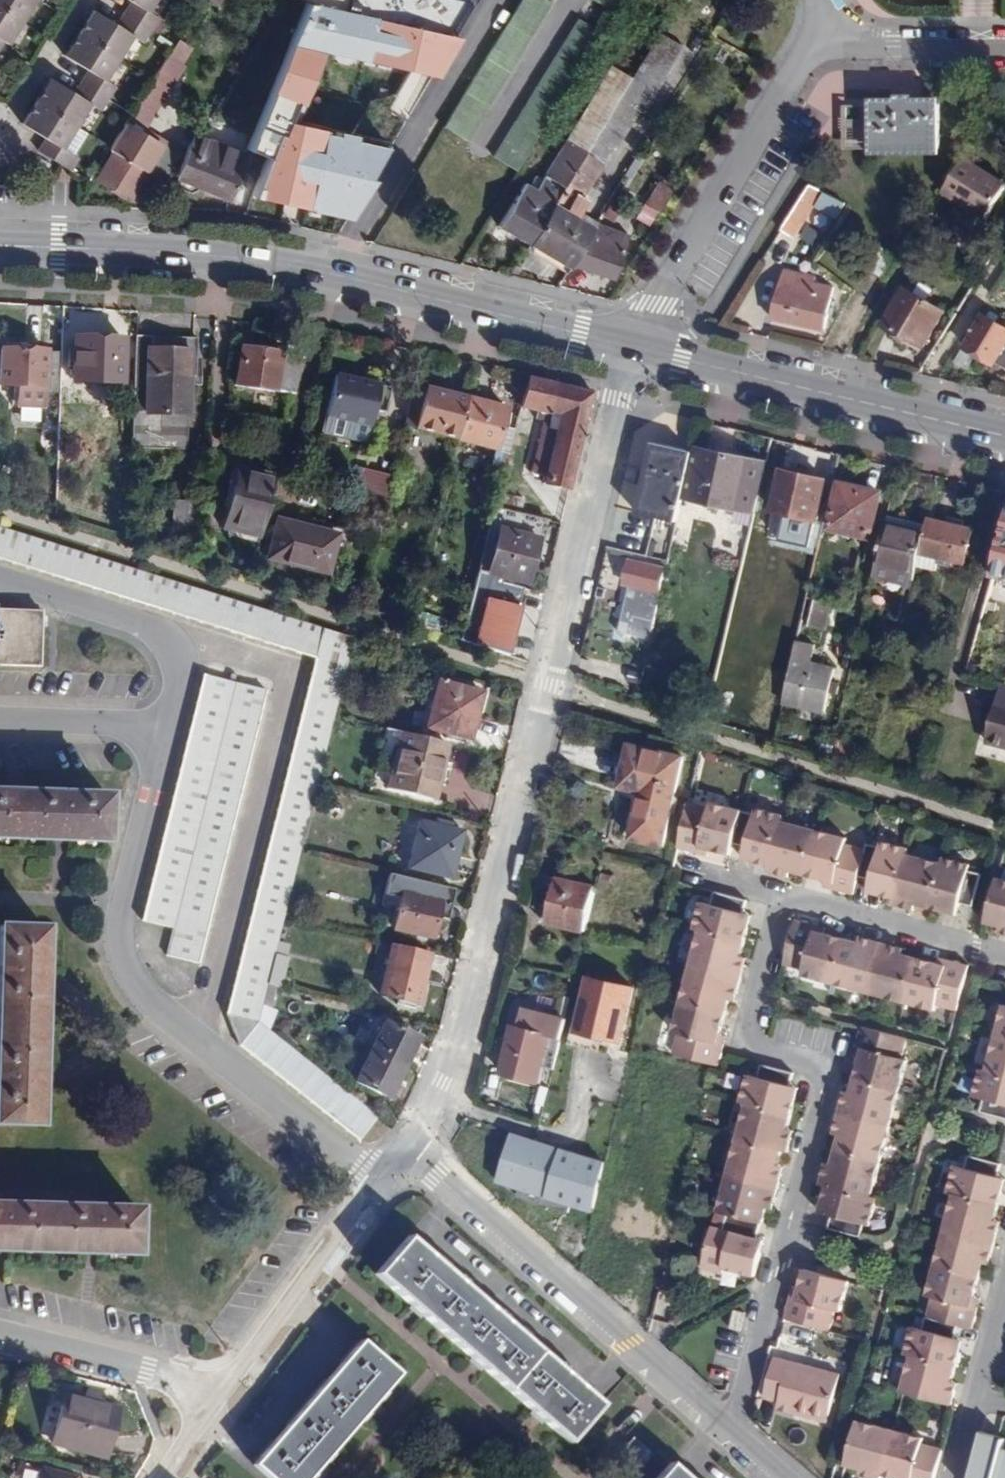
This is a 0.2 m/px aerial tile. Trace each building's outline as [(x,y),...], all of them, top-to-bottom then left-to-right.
[(20,22),(34,0),(0,0),(0,9),(20,22)] [(151,0),(125,0),(129,2),(121,14),(147,30),(155,17),(145,10),(151,0)] [(442,126),(465,140),(549,2),(546,0),(520,0),(442,126)] [(613,13),(621,0),(593,0),(613,13)] [(267,156),(253,188),(335,209),(401,45),(304,6),(259,119),(246,149),(267,156)] [(20,22),(0,9),(0,41),(6,45),(20,22)] [(77,34),(115,57),(129,34),(140,41),(147,30),(121,14),(114,24),(92,11),(77,34)] [(493,157),(516,171),(600,33),(578,19),(493,157)] [(656,32),(643,53),(666,68),(680,46),(656,32)] [(78,83),(104,99),(111,87),(101,81),(115,57),(77,34),(63,57),(86,71),(78,83)] [(643,53),(628,78),(652,93),(666,68),(643,53)] [(165,58),(134,108),(148,118),(165,91),(159,87),(174,64),(165,58)] [(566,141),(584,151),(602,121),(617,97),(628,78),(610,68),(566,141)] [(652,93),(628,78),(617,97),(637,109),(640,111),(652,93)] [(35,103),(72,126),(87,103),(97,110),(104,99),(78,83),(71,94),(49,80),(35,103)] [(617,97),(602,121),(623,134),(637,109),(617,97)] [(868,107),(868,111),(868,146),(869,154),(921,152),(921,158),(938,157),(937,106),(920,106),(919,116),(910,116),(910,100),(910,98),(894,98),(894,101),(894,106),(868,107)] [(920,106),(937,106),(937,100),(910,100),(910,116),(919,116),(920,106)] [(58,149),(72,126),(35,103),(21,125),(43,139),(35,151),(61,167),(68,155),(58,149)] [(213,103),(195,133),(205,138),(223,109),(213,103)] [(195,133),(187,145),(175,179),(179,181),(178,186),(182,193),(188,195),(195,191),(197,187),(226,199),(246,149),(259,119),(233,108),(219,143),(205,138),(195,133)] [(868,146),(868,111),(843,112),(844,146),(868,146)] [(584,151),(528,243),(541,250),(553,257),(568,266),(570,263),(594,224),(595,222),(583,214),(568,206),(575,194),(582,197),(602,163),(605,165),(623,134),(602,121),(584,151)] [(159,144),(128,125),(95,180),(127,199),(159,144)] [(498,225),(528,243),(584,151),(566,141),(536,191),(523,183),(498,225)] [(937,201),(951,210),(951,212),(979,226),(1004,183),(1004,178),(965,153),(937,201)] [(61,167),(66,170),(73,159),(68,155),(61,167)] [(654,230),(678,190),(656,178),(633,218),(654,230)] [(810,184),(782,230),(793,237),(814,204),(834,217),(842,204),(810,184)] [(624,200),(613,193),(600,214),(610,221),(624,200)] [(589,203),(582,197),(575,194),(568,206),(583,214),(589,203)] [(594,224),(570,263),(612,278),(626,235),(594,224)] [(553,257),(541,250),(537,256),(549,262),(553,257)] [(821,330),(830,288),(812,284),(813,277),(782,272),(773,320),(821,330)] [(921,348),(941,313),(904,289),(882,324),(921,348)] [(196,337),(136,334),(132,447),(187,450),(190,383),(196,383),(196,337)] [(120,383),(122,338),(74,337),(73,381),(120,383)] [(255,343),(254,350),(271,352),(271,345),(255,343)] [(236,385),(295,393),(305,358),(271,352),(254,350),(241,347),(236,385)] [(59,352),(0,349),(0,355),(0,384),(31,385),(32,407),(57,407),(59,352)] [(542,482),(568,488),(591,392),(529,374),(520,406),(536,411),(535,418),(558,424),(546,470),(542,482)] [(370,424),(379,386),(335,376),(326,414),(370,424)] [(468,399),(413,385),(403,424),(458,438),(468,399)] [(505,409),(468,399),(458,438),(495,448),(505,409)] [(637,511),(676,520),(682,495),(692,452),(653,443),(637,511)] [(682,495),(694,498),(704,448),(694,445),(692,452),(682,495)] [(756,512),(767,463),(704,448),(694,498),(756,512)] [(258,537),(274,475),(238,466),(222,528),(258,537)] [(362,467),(354,497),(384,504),(391,474),(362,467)] [(782,470),(773,510),(800,517),(818,521),(825,481),(782,470)] [(840,483),(828,527),(840,531),(871,539),(882,494),(840,483)] [(494,507),(521,513),(525,500),(498,493),(494,507)] [(198,541),(199,502),(173,501),(172,540),(198,541)] [(460,640),(505,654),(543,519),(521,513),(494,507),(465,624),(460,640)] [(800,517),(773,510),(771,520),(798,526),(800,517)] [(327,574),(338,533),(277,518),(266,558),(327,574)] [(973,530),(929,519),(925,530),(920,552),(965,563),(973,530)] [(873,573),(913,582),(920,552),(925,530),(885,521),(873,573)] [(733,543),(747,547),(751,531),(737,527),(733,543)] [(840,531),(828,527),(826,541),(836,544),(840,531)] [(1,559),(315,658),(225,1012),(238,1045),(358,1140),(377,1118),(269,1031),(257,1022),(262,1003),(267,985),(275,954),(279,936),(299,852),(318,784),(334,715),(353,640),(0,529),(0,559),(1,559)] [(751,531),(747,547),(759,550),(763,534),(751,531)] [(649,639),(658,601),(666,570),(627,560),(621,584),(627,586),(616,631),(649,639)] [(1004,683),(1004,599),(988,595),(969,673),(1004,683)] [(42,610),(0,608),(0,665),(40,666),(42,610)] [(453,638),(460,640),(465,624),(458,622),(453,638)] [(796,640),(782,701),(825,711),(835,669),(812,664),(816,645),(796,640)] [(166,953),(199,961),(267,691),(203,674),(140,919),(172,928),(166,953)] [(470,740),(482,693),(439,680),(426,728),(470,740)] [(1003,687),(988,742),(1004,747),(1004,687),(1003,687)] [(400,732),(387,729),(373,782),(386,786),(400,732)] [(400,732),(386,786),(434,799),(448,745),(400,732)] [(633,838),(662,844),(683,755),(632,744),(621,788),(643,793),(633,838)] [(829,758),(854,766),(856,757),(853,757),(837,753),(831,752),(829,758)] [(107,795),(0,791),(0,837),(105,842),(107,795)] [(758,861),(769,810),(757,807),(755,813),(712,801),(709,807),(689,802),(678,846),(700,851),(701,846),(711,849),(731,853),(734,841),(747,843),(746,850),(759,853),(757,861),(758,861)] [(784,814),(769,810),(758,861),(770,864),(768,870),(783,873),(784,868),(835,881),(833,887),(839,889),(850,843),(846,842),(847,837),(782,820),(784,814)] [(432,818),(431,825),(448,829),(449,823),(432,818)] [(448,829),(431,825),(421,822),(411,869),(453,879),(463,832),(448,829)] [(866,848),(850,843),(839,889),(854,892),(859,873),(872,877),(870,883),(883,886),(881,894),(895,897),(893,903),(907,907),(908,901),(915,903),(944,910),(946,904),(959,906),(961,900),(974,903),(982,873),(969,869),(971,863),(944,856),(942,862),(907,853),(909,847),(882,840),(880,845),(867,843),(866,848)] [(701,846),(700,851),(710,854),(711,849),(701,846)] [(744,857),(757,861),(759,853),(746,850),(744,857)] [(453,887),(389,873),(384,895),(397,898),(391,927),(391,931),(432,941),(437,917),(441,903),(449,905),(453,887)] [(583,931),(593,886),(559,878),(549,923),(583,931)] [(997,878),(986,922),(994,924),(1001,926),(1004,927),(1004,879),(997,878)] [(883,886),(870,883),(869,890),(881,894),(883,886)] [(749,927),(743,926),(742,926),(744,913),(747,900),(717,891),(714,905),(701,902),(694,928),(700,930),(673,1030),(679,1032),(674,1052),(712,1062),(718,1064),(724,1043),(719,1041),(720,1034),(730,998),(731,990),(738,992),(745,965),(739,963),(741,956),(749,927)] [(397,898),(384,895),(381,909),(383,925),(391,927),(397,898)] [(445,919),(449,905),(441,903),(437,917),(445,919)] [(957,913),(959,906),(946,904),(944,910),(957,913)] [(742,926),(743,926),(749,927),(752,915),(746,913),(744,913),(742,926)] [(803,975),(817,979),(828,934),(825,933),(816,930),(818,924),(796,919),(785,964),(805,969),(803,975)] [(826,926),(818,924),(816,930),(825,933),(826,926)] [(39,1126),(44,929),(0,928),(0,1125),(39,1126)] [(828,934),(817,979),(936,1009),(937,1004),(957,1009),(969,965),(948,959),(946,965),(937,963),(902,953),(895,952),(896,946),(868,938),(867,943),(859,942),(828,934)] [(275,954),(288,957),(292,940),(279,936),(275,954)] [(376,955),(389,958),(392,946),(379,943),(376,955)] [(417,1004),(428,954),(392,946),(389,958),(380,995),(417,1004)] [(276,988),(280,988),(288,957),(275,954),(267,985),(276,988)] [(589,978),(578,1031),(621,1040),(632,987),(589,978)] [(267,985),(262,1003),(271,1007),(276,988),(267,985)] [(257,1022),(269,1031),(278,1010),(271,1007),(262,1003),(257,1022)] [(1004,1004),(987,1068),(981,1068),(974,1094),(980,1095),(977,1109),(1004,1116),(1004,1004)] [(371,1052),(404,1067),(418,1040),(384,1024),(371,1052)] [(538,1081),(549,1034),(514,1025),(503,1072),(538,1081)] [(862,1025),(857,1047),(862,1048),(860,1056),(851,1091),(849,1098),(843,1097),(836,1125),(842,1126),(840,1134),(832,1163),(830,1170),(824,1168),(821,1182),(827,1184),(820,1209),(833,1214),(830,1226),(861,1234),(864,1222),(870,1223),(877,1196),(871,1195),(907,1058),(902,1057),(908,1037),(862,1025)] [(389,1100),(404,1067),(371,1052),(356,1083),(389,1100)] [(724,1266),(746,1272),(755,1274),(761,1251),(754,1249),(757,1237),(761,1221),(763,1222),(769,1199),(774,1200),(782,1173),(776,1171),(778,1165),(782,1150),(788,1152),(791,1137),(786,1136),(787,1131),(795,1100),(788,1099),(791,1087),(795,1072),(763,1064),(760,1077),(748,1074),(741,1101),(747,1103),(718,1210),(728,1213),(724,1228),(713,1225),(702,1267),(723,1273),(724,1266)] [(791,1087),(788,1099),(795,1100),(798,1087),(791,1087)] [(605,1163),(512,1133),(498,1183),(521,1190),(519,1197),(571,1213),(574,1207),(593,1213),(605,1163)] [(952,1404),(956,1389),(949,1388),(951,1381),(963,1340),(955,1337),(959,1324),(972,1328),(977,1307),(972,1305),(974,1297),(983,1262),(986,1254),(991,1256),(999,1228),(993,1227),(995,1217),(1001,1191),(994,1189),(999,1177),(1002,1163),(971,1155),(968,1168),(955,1165),(948,1192),(954,1193),(927,1294),(933,1295),(924,1329),(912,1326),(906,1354),(911,1355),(902,1390),(952,1404)] [(999,1177),(994,1189),(1001,1191),(1004,1181),(1004,1179),(999,1177)] [(640,1196),(638,1206),(659,1211),(662,1201),(640,1196)] [(137,1208),(0,1203),(0,1250),(136,1255),(137,1208)] [(1001,1218),(995,1217),(993,1227),(999,1228),(1001,1218)] [(569,1443),(601,1404),(407,1236),(374,1275),(414,1309),(474,1361),(536,1414),(569,1443)] [(754,1249),(761,1251),(764,1239),(757,1237),(754,1249)] [(797,1298),(791,1296),(785,1317),(830,1329),(835,1309),(841,1311),(849,1280),(804,1269),(798,1290),(797,1298)] [(727,1323),(734,1325),(737,1310),(731,1308),(727,1323)] [(737,1310),(734,1325),(747,1328),(751,1313),(737,1310)] [(398,1373),(359,1340),(252,1463),(269,1477),(307,1477),(319,1465),(371,1405),(398,1373)] [(795,1404),(793,1411),(827,1420),(840,1373),(775,1356),(764,1396),(780,1400),(795,1404)] [(103,1459),(116,1409),(64,1396),(50,1445),(103,1459)] [(778,1408),(793,1411),(795,1404),(780,1400),(778,1408)] [(861,1467),(863,1468),(874,1423),(857,1419),(846,1463),(861,1467)] [(867,1475),(878,1477),(881,1477),(882,1473),(900,1477),(934,1477),(943,1448),(922,1442),(924,1436),(874,1423),(863,1468),(868,1470),(867,1475)] [(1004,1438),(982,1431),(970,1477),(993,1477),(1004,1438)] [(1004,1448),(1004,1445),(1004,1438),(993,1477),(1004,1477),(1004,1448)] [(637,1472),(651,1455),(633,1439),(618,1456),(637,1472)] [(669,1465),(657,1477),(685,1477),(669,1465)] [(74,1477),(42,1469),(40,1477),(73,1477),(74,1477)]
